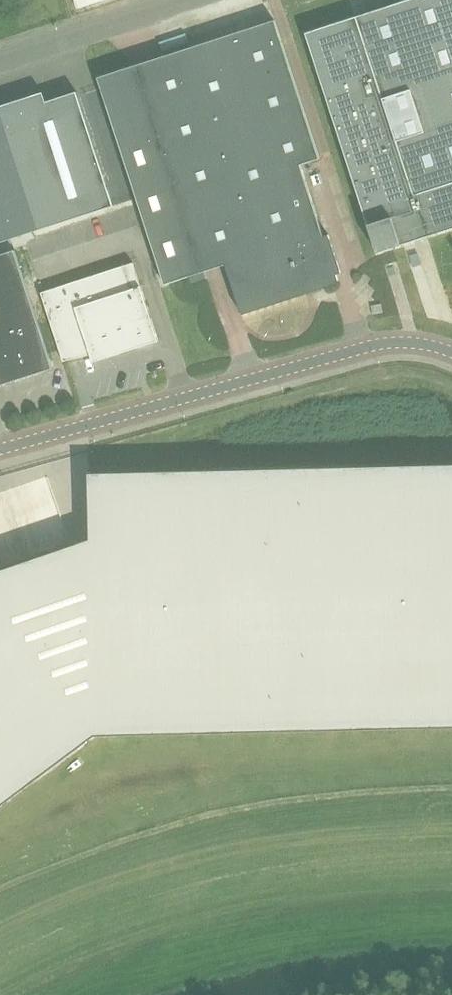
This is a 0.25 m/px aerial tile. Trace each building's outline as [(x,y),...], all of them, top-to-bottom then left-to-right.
[(386,6),(353,17),(306,32),(377,252),(451,228),(451,0),(405,0),(386,6)] [(240,311),(338,280),(336,274),(341,273),(328,234),(323,235),(300,164),(319,158),(274,19),(97,77),(164,284),(225,264),(240,311)] [(0,105),(0,115),(37,230),(113,205),(76,91),(45,101),(42,92),(0,105)] [(37,230),(0,115),(0,242),(37,230)] [(1,381),(13,377),(14,380),(53,367),(14,249),(0,254),(0,376),(1,381)] [(41,292),(63,360),(70,359),(137,344),(138,346),(158,340),(133,262),(41,292)] [(451,722),(451,464),(89,472),(90,538),(0,570),(0,806),(101,730),(451,722)]
